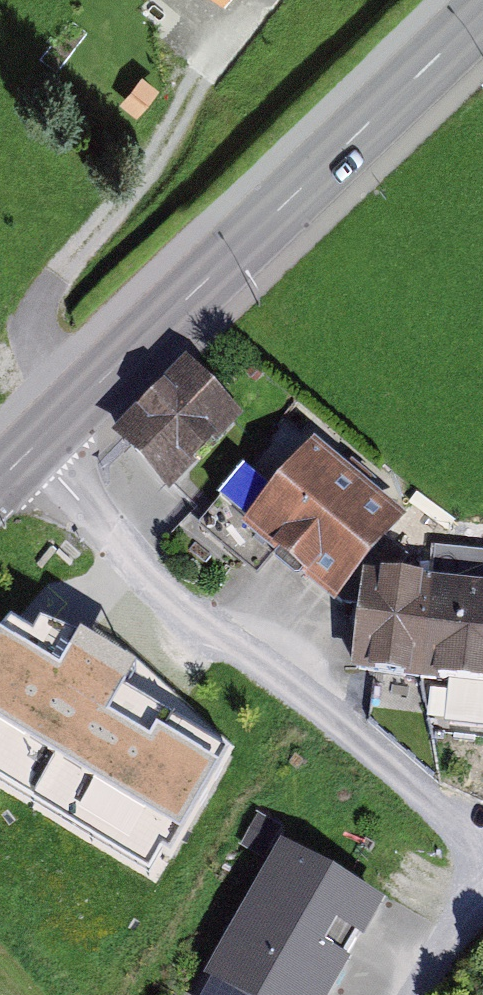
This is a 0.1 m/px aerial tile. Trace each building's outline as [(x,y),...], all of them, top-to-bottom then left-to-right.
[(239,418),(182,366),(119,435),(175,487),(239,418)] [(400,513),(307,438),(240,520),(335,595),(400,513)] [(365,574),(353,668),(482,685),(482,589),(365,574)] [(232,747),(130,683),(133,664),(78,626),(41,617),(26,634),(10,622),(0,635),(0,787),(155,881),(232,747)] [(279,843),(194,994),(324,994),(378,898),(279,843)]
